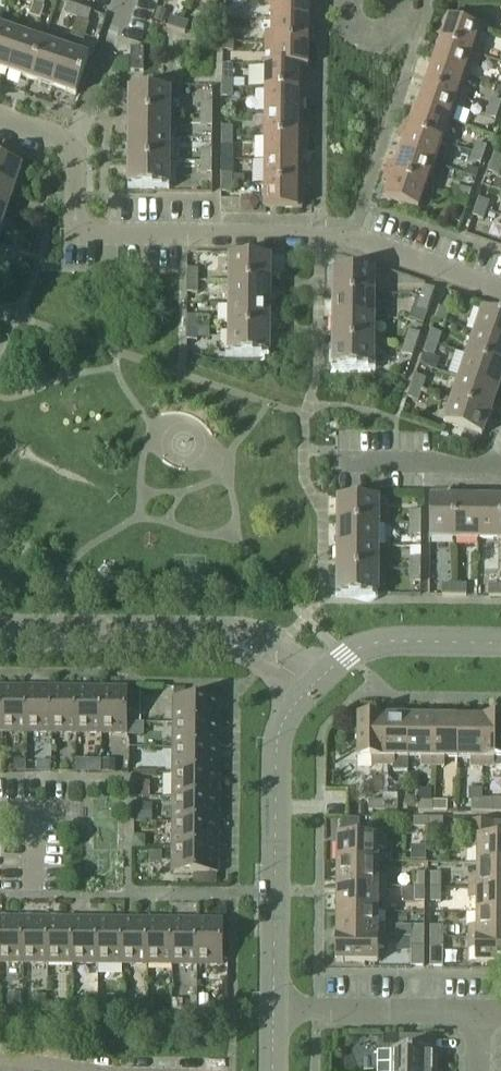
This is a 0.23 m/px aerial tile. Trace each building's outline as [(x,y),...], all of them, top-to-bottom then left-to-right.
[(251,9),(262,9),(262,0),(251,0),(251,9)] [(309,0),(266,0),(266,5),(272,5),(272,17),(309,17),(309,0)] [(77,18),(80,7),(69,4),(66,14),(77,18)] [(88,22),(92,12),(80,7),(77,18),(88,22)] [(158,9),(154,22),(162,24),(166,11),(158,9)] [(177,30),(180,20),(171,17),(167,27),(177,30)] [(308,42),(309,17),(272,17),(272,31),(266,31),(266,42),(308,42)] [(479,45),(484,31),(448,18),(440,42),(481,56),(485,47),(479,45)] [(186,33),(189,23),(180,20),(177,30),(186,33)] [(21,34),(0,27),(0,68),(8,71),(21,34)] [(234,41),(234,33),(223,33),(223,41),(234,41)] [(31,79),(43,42),(21,34),(8,71),(31,79)] [(234,51),(234,41),(223,41),(223,51),(234,51)] [(54,86),(66,50),(43,42),(31,79),(54,86)] [(308,67),(308,42),(266,42),(266,52),(271,52),(271,64),(271,66),(303,66),(303,67),(308,67)] [(478,66),(481,56),(440,42),(433,64),(468,76),(473,64),(478,66)] [(144,72),(144,49),(131,49),(131,72),(144,72)] [(77,94),(89,58),(66,50),(54,86),(77,94)] [(302,80),(303,67),(303,66),(271,66),(271,64),(266,64),(266,89),(308,90),(308,80),(302,80)] [(464,89),(468,76),(433,64),(425,86),(466,100),(469,91),(464,89)] [(233,89),(233,80),(223,80),(222,88),(233,89)] [(463,110),(466,100),(425,86),(418,107),(417,109),(449,119),(449,120),(453,122),(457,108),(463,110)] [(233,98),(233,89),(222,88),(222,98),(233,98)] [(169,114),(170,90),(131,89),(130,114),(169,114)] [(302,114),(302,99),(308,100),(308,90),(266,89),(265,113),(302,114)] [(500,106),(500,103),(491,100),(488,108),(499,112),(500,106)] [(213,115),(213,103),(202,103),(202,114),(213,115)] [(441,142),(449,120),(449,119),(417,109),(418,107),(413,106),(409,119),(404,118),(401,128),(441,142)] [(496,121),(499,112),(488,108),(485,117),(496,121)] [(302,128),(302,114),(265,113),(265,137),(308,138),(308,128),(302,128)] [(169,138),(169,114),(130,114),(130,137),(169,138)] [(213,127),(213,115),(202,114),(202,127),(213,127)] [(232,137),(232,128),(222,128),(222,137),(232,137)] [(434,165),(441,142),(401,128),(398,137),(403,139),(398,152),(434,165)] [(169,161),(169,138),(130,137),(130,161),(169,161)] [(232,146),(232,137),(222,137),(221,146),(232,146)] [(302,161),(302,148),(308,148),(308,138),(265,137),(265,161),(302,161)] [(484,157),(487,147),(476,144),(473,153),(484,157)] [(212,162),(212,150),(201,150),(201,162),(212,162)] [(426,186),(434,165),(398,152),(394,164),(389,162),(386,173),(426,186)] [(481,166),(484,157),(473,153),(470,162),(481,166)] [(493,155),(490,163),(500,167),(500,157),(493,155)] [(22,166),(0,158),(0,185),(14,189),(22,166)] [(169,186),(169,161),(130,161),(130,186),(169,186)] [(302,174),(302,161),(265,161),(265,184),(307,185),(307,174),(302,174)] [(212,174),(212,162),(201,162),(201,174),(212,174)] [(500,168),(500,167),(490,163),(487,172),(498,176),(500,168)] [(418,210),(426,186),(386,173),(383,181),(387,183),(382,198),(418,210)] [(232,175),(221,174),(221,183),(232,184),(232,176),(232,175)] [(232,194),(232,184),(221,183),(221,193),(232,194)] [(302,210),(302,194),(307,194),(307,185),(265,184),(264,209),(302,210)] [(14,189),(0,185),(0,210),(6,212),(14,189)] [(469,201),(472,192),(461,189),(458,198),(469,201)] [(465,211),(469,201),(458,198),(454,208),(465,211)] [(486,211),(489,203),(478,199),(475,208),(486,211)] [(483,221),(486,211),(475,208),(472,217),(483,221)] [(269,282),(269,257),(231,257),(231,282),(269,282)] [(198,281),(198,270),(187,270),(187,281),(198,281)] [(373,295),(373,271),(334,270),(334,295),(373,295)] [(198,293),(198,281),(187,281),(186,293),(198,293)] [(269,306),(269,282),(231,282),(230,305),(269,306)] [(431,302),(435,291),(425,287),(421,299),(431,302)] [(373,319),(373,295),(334,295),(334,319),(373,319)] [(428,313),(431,302),(421,299),(417,310),(428,313)] [(268,330),(269,306),(230,305),(230,329),(268,330)] [(445,323),(449,312),(438,308),(435,320),(445,323)] [(484,311),(476,334),(500,342),(500,317),(484,311)] [(197,329),(197,317),(186,317),(186,329),(197,329)] [(373,343),(373,319),(334,319),(334,343),(373,343)] [(197,340),(197,329),(186,329),(186,340),(197,340)] [(268,354),(268,330),(230,329),(230,353),(268,354)] [(438,346),(441,334),(431,331),(427,342),(438,346)] [(416,347),(420,335),(410,332),(406,343),(416,347)] [(476,334),(468,356),(500,367),(500,342),(476,334)] [(433,357),(438,346),(427,342),(423,354),(433,357)] [(373,367),(373,343),(334,343),(334,367),(373,367)] [(412,358),(416,347),(406,343),(402,354),(412,358)] [(500,383),(500,367),(468,356),(460,378),(498,392),(500,383)] [(422,391),(426,379),(416,376),(412,387),(422,391)] [(491,414),(498,392),(460,378),(453,401),(491,414)] [(418,402),(422,391),(412,387),(408,398),(418,402)] [(483,437),(491,414),(453,401),(445,424),(483,437)] [(378,523),(378,498),(339,498),(338,523),(378,523)] [(454,538),(455,499),(430,499),(430,538),(454,538)] [(478,539),(479,499),(455,499),(454,538),(478,539)] [(479,499),(478,539),(500,539),(500,500),(479,499)] [(421,524),(421,512),(410,512),(410,524),(421,524)] [(377,548),(378,523),(338,523),(338,547),(377,548)] [(421,536),(421,524),(410,524),(410,536),(421,536)] [(377,571),(377,548),(338,547),(338,571),(377,571)] [(421,571),(421,559),(410,559),(410,571),(421,571)] [(377,595),(377,571),(338,571),(338,595),(377,595)] [(421,583),(421,571),(410,571),(409,583),(421,583)] [(454,596),(454,585),(442,585),(442,596),(454,596)] [(466,596),(466,586),(454,585),(454,596),(466,596)] [(500,597),(500,586),(489,585),(488,597),(500,597)] [(26,733),(27,688),(2,688),(1,733),(26,733)] [(51,734),(52,688),(27,688),(26,733),(51,734)] [(76,734),(77,689),(52,688),(51,734),(76,734)] [(101,734),(102,689),(77,689),(76,734),(101,734)] [(127,734),(127,689),(102,689),(101,734),(127,734)] [(139,691),(129,691),(129,722),(139,722),(139,691)] [(218,724),(219,699),(173,698),(173,724),(218,724)] [(383,766),(384,718),(358,717),(358,758),(372,758),(372,766),(383,766)] [(408,759),(408,718),(384,718),(383,766),(393,767),(393,772),(408,772),(408,759)] [(433,767),(433,718),(408,718),(408,759),(421,759),(421,767),(433,767)] [(458,759),(458,718),(433,718),(433,767),(444,767),(444,759),(458,759)] [(482,767),(483,719),(458,718),(458,759),(471,759),(471,767),(482,767)] [(483,719),(482,767),(494,768),(494,760),(500,760),(500,719),(483,719)] [(218,749),(218,724),(173,724),(173,749),(218,749)] [(218,774),(218,749),(173,749),(173,774),(218,774)] [(26,773),(26,761),(14,761),(14,773),(26,773)] [(114,761),(103,761),(103,774),(114,774),(114,761)] [(99,762),(87,762),(87,774),(99,774),(99,762)] [(50,773),(50,763),(37,763),(37,773),(50,773)] [(218,799),(218,774),(173,774),(173,798),(218,799)] [(382,779),(373,779),(373,793),(382,793),(382,779)] [(148,782),(135,782),(135,798),(148,798),(148,782)] [(218,824),(218,799),(173,798),(172,823),(218,824)] [(482,812),(482,800),(471,799),(471,812),(482,812)] [(482,800),(482,812),(500,812),(500,800),(482,800)] [(383,811),(383,802),(368,802),(368,811),(383,811)] [(397,812),(397,802),(383,802),(383,811),(397,812)] [(432,812),(432,802),(418,802),(418,812),(432,812)] [(447,812),(447,803),(432,802),(432,812),(447,812)] [(135,805),(135,823),(151,824),(151,805),(135,805)] [(428,828),(428,818),(414,818),(414,828),(428,828)] [(443,828),(443,819),(428,818),(428,828),(443,828)] [(359,821),(342,821),(342,833),(359,833),(359,821)] [(218,848),(218,824),(172,823),(172,848),(218,848)] [(470,823),(469,850),(477,850),(477,864),(500,864),(500,823),(470,823)] [(133,834),(133,850),(142,850),(143,835),(133,834)] [(378,863),(379,849),(386,850),(386,838),(338,837),(337,863),(378,863)] [(217,874),(218,848),(172,848),(172,874),(217,874)] [(378,876),(378,863),(337,863),(337,888),(386,888),(386,877),(378,876)] [(477,864),(477,877),(469,877),(469,889),(500,889),(500,864),(477,864)] [(425,888),(425,874),(415,874),(415,888),(425,888)] [(440,888),(440,874),(431,874),(431,888),(440,888)] [(378,913),(378,899),(386,899),(386,888),(337,888),(337,912),(378,913)] [(404,888),(404,903),(415,903),(424,903),(425,888),(415,888),(404,888)] [(440,903),(440,888),(431,888),(431,903),(440,903)] [(469,889),(469,900),(477,900),(477,914),(500,914),(500,889),(469,889)] [(378,926),(378,913),(337,912),(337,937),(385,938),(386,926),(378,926)] [(477,914),(477,927),(469,927),(469,938),(500,939),(500,914),(477,914)] [(23,918),(0,918),(0,964),(22,964),(23,918)] [(47,964),(48,918),(23,918),(22,964),(47,964)] [(73,965),(73,919),(48,918),(47,964),(73,965)] [(97,965),(98,919),(73,919),(73,965),(97,965)] [(122,965),(122,919),(98,919),(97,965),(122,965)] [(147,965),(148,920),(122,919),(122,965),(147,965)] [(172,966),(172,920),(148,920),(147,965),(172,966)] [(196,966),(197,920),(172,920),(172,966),(196,966)] [(221,966),(222,921),(197,920),(196,966),(221,966)] [(424,938),(424,927),(411,927),(411,938),(424,938)] [(443,938),(443,927),(430,927),(430,938),(443,938)] [(377,963),(377,949),(385,949),(385,938),(337,937),(336,963),(377,963)] [(423,967),(424,938),(411,938),(411,967),(423,967)] [(443,967),(443,938),(430,938),(430,967),(443,967)] [(469,938),(469,950),(476,950),(476,964),(498,964),(498,970),(500,970),(500,939),(469,938)] [(45,998),(29,998),(29,1014),(45,1014),(45,998)] [(57,1002),(49,1002),(50,1017),(62,1017),(62,1008),(57,1002)] [(131,1003),(131,1011),(146,1011),(146,1003),(131,1003)] [(436,1051),(410,1051),(410,1036),(382,1036),(382,1051),(379,1054),(379,1070),(435,1070),(436,1051)]
